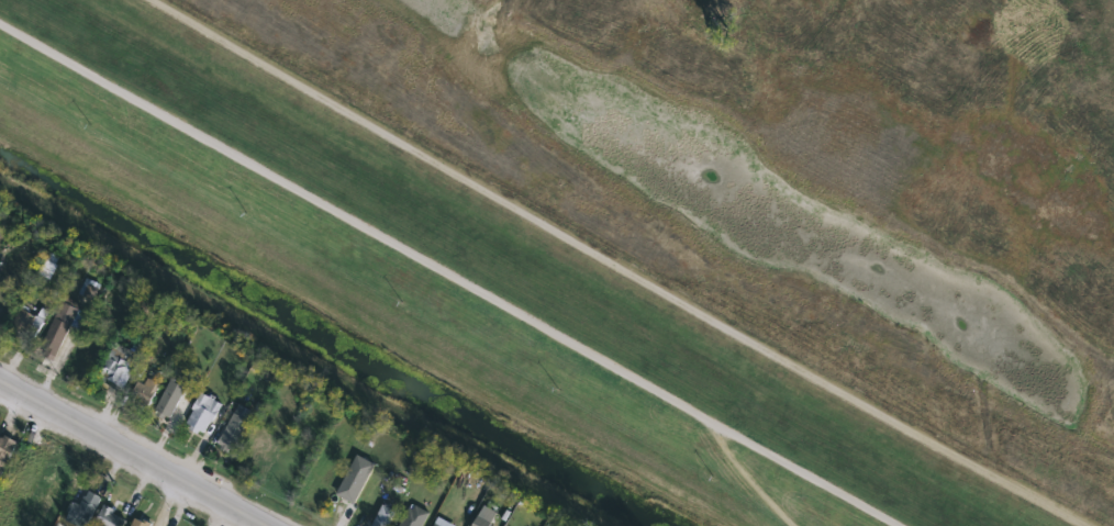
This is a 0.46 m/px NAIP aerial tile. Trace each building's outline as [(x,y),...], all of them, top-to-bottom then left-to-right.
[(100,284),(85,277),(77,294),(92,301),(100,284)] [(88,313),(59,373),(55,371),(52,379),(33,370),(37,362),(45,366),(47,361),(42,358),(43,355),(42,355),(46,345),(41,342),(62,300),(88,313)] [(25,311),(33,316),(36,313),(43,317),(42,321),(44,322),(33,339),(9,324),(22,304),(27,307),(25,311)] [(124,366),(114,383),(105,379),(103,382),(100,380),(101,377),(97,374),(99,370),(98,369),(110,349),(114,351),(113,355),(122,360),(121,363),(124,366)] [(145,378),(158,384),(146,406),(144,404),(142,409),(127,401),(130,398),(127,396),(136,381),(142,383),(145,378)] [(181,395),(169,417),(164,414),(160,419),(154,415),(156,411),(153,410),(166,387),(181,395)] [(200,391),(208,396),(209,393),(214,398),(213,400),(221,404),(203,433),(198,429),(196,433),(188,428),(189,425),(185,423),(192,410),(189,409),(200,391)] [(247,419),(230,450),(227,449),(225,454),(218,448),(219,445),(215,443),(227,422),(230,423),(239,404),(249,410),(245,418),(247,419)] [(14,446),(0,474),(0,437),(2,435),(14,440),(12,445),(14,446)] [(353,450),(372,460),(353,499),(333,489),(353,450)] [(99,497),(83,525),(75,525),(64,519),(67,514),(64,512),(70,501),(77,504),(82,495),(85,496),(88,491),(92,494),(99,497)] [(394,511),(386,525),(370,525),(381,504),(383,505),(385,503),(388,504),(387,507),(394,511)] [(124,521),(121,525),(94,525),(92,523),(102,504),(113,510),(111,514),(124,521)] [(428,513),(421,525),(397,525),(408,507),(411,510),(413,504),(428,513)] [(482,504),(471,525),(489,525),(496,511),(482,504)] [(149,522),(132,516),(129,525),(147,525),(149,522)] [(437,516),(456,525),(431,525),(437,516)]
